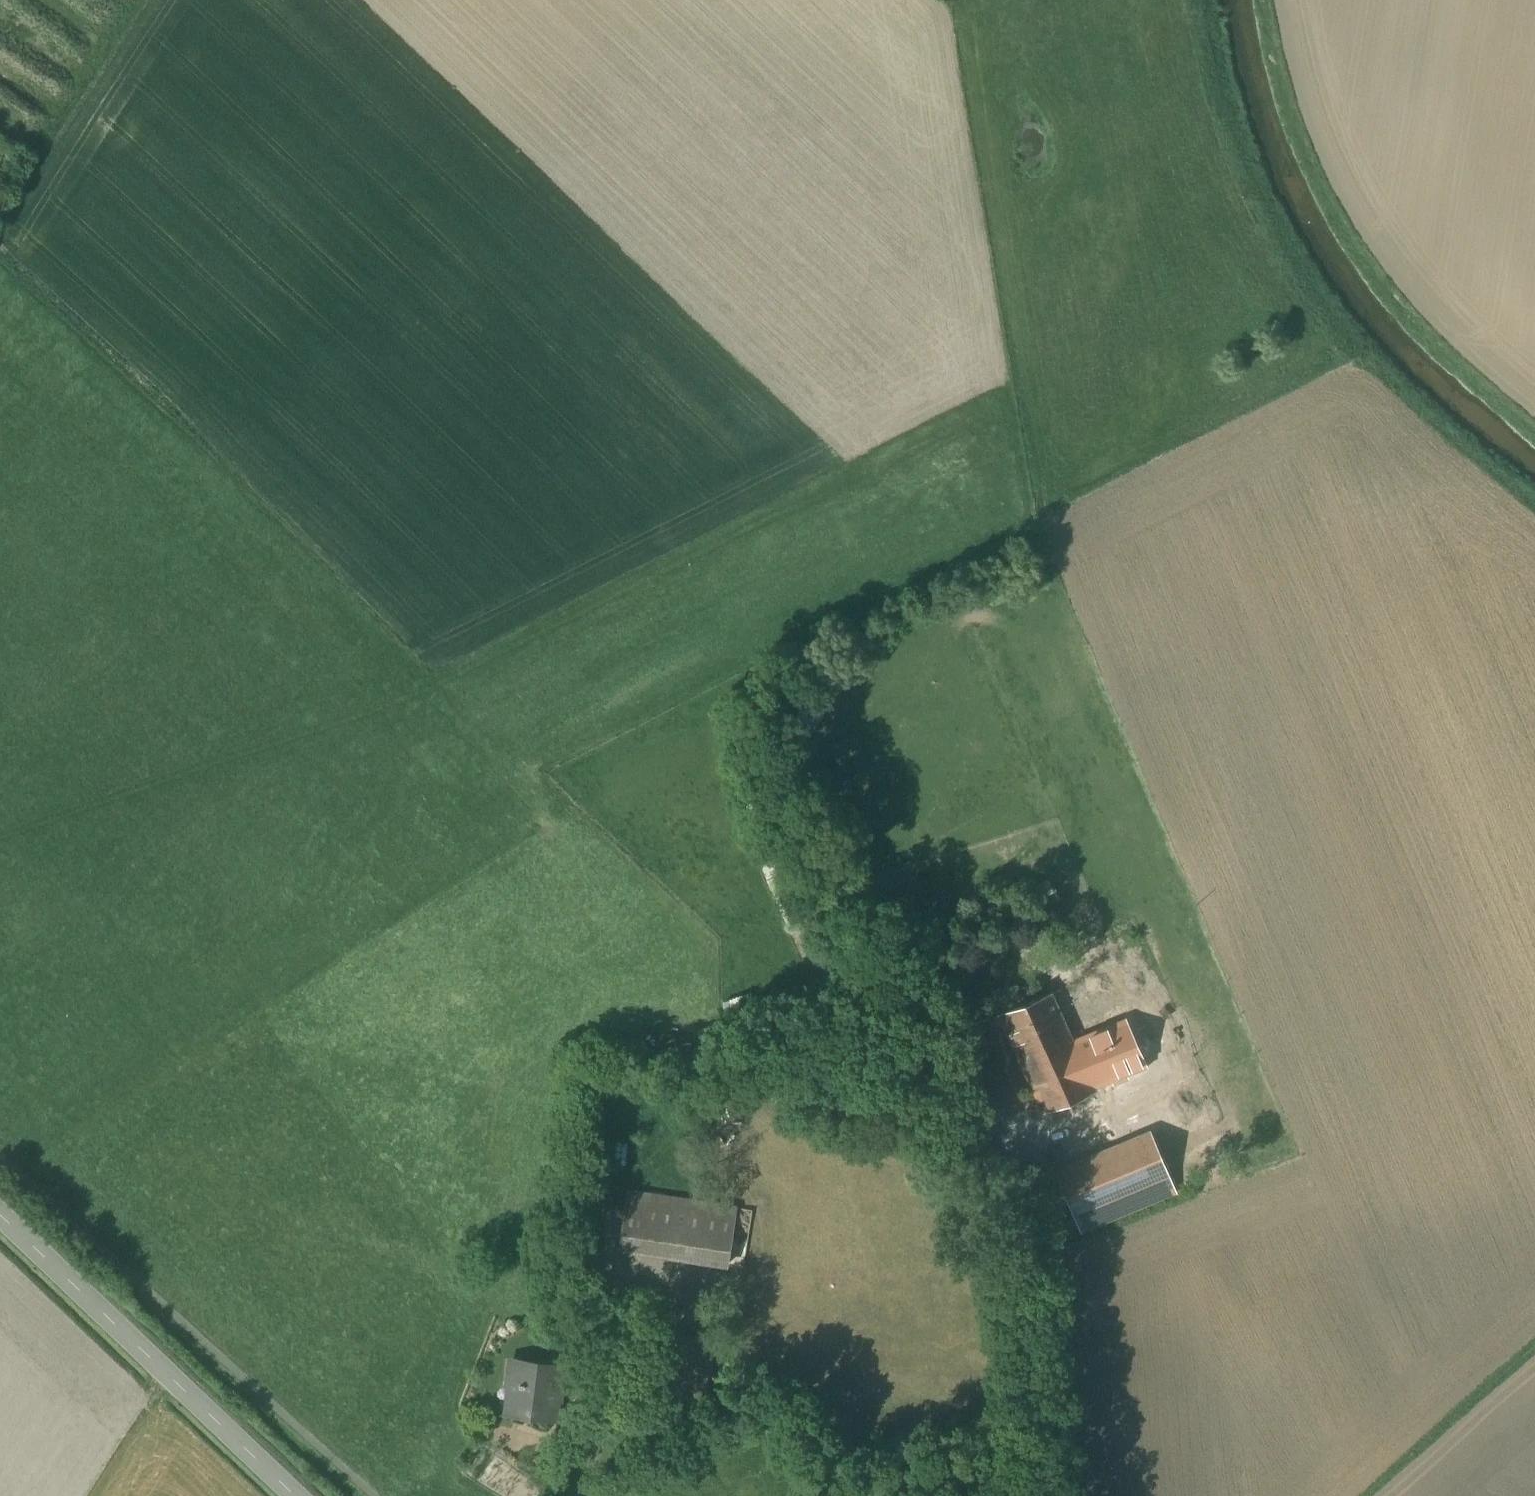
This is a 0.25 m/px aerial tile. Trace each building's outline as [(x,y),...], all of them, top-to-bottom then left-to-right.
[(1048,996),(995,1019),(1036,1115),(1147,1068),(1126,1018),(1067,1043),(1048,996)] [(1158,1005),(1135,1015),(1154,1059),(1178,1049),(1158,1005)] [(1151,1132),(1056,1173),(1064,1193),(1081,1232),(1176,1191),(1151,1132)] [(1064,1193),(1056,1173),(1043,1178),(1051,1198),(1064,1193)] [(736,1207),(628,1191),(619,1250),(727,1266),(736,1207)] [(557,1371),(508,1364),(500,1423),(549,1429),(557,1371)]
